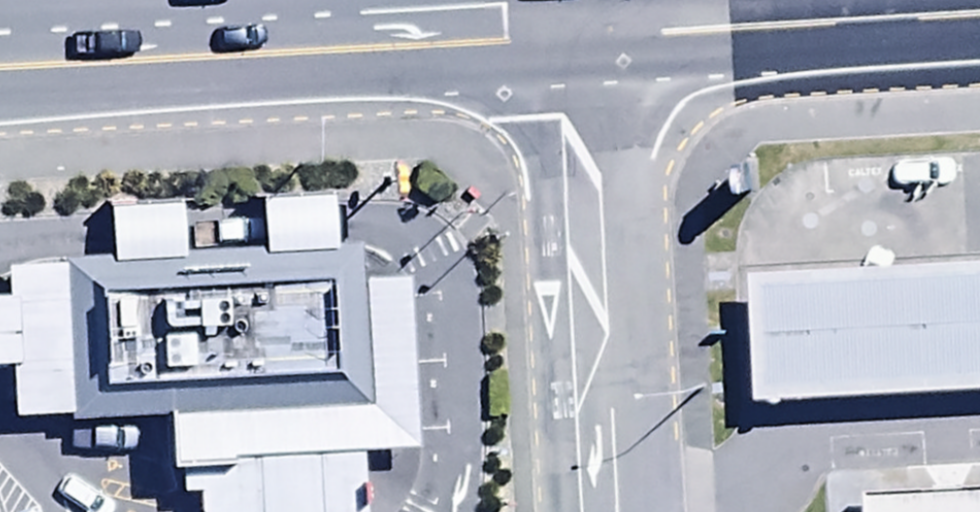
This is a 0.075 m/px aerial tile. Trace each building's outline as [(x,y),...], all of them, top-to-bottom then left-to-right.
[(361,437),(404,435),(395,250),(2,269),(4,303),(0,304),(0,360),(5,360),(7,410),(170,402),(174,496),(201,495),(202,511),(364,511),(361,437)] [(760,401),(979,392),(979,254),(755,263),(760,401)] [(838,511),(979,511),(979,480),(836,488),(838,511)]
